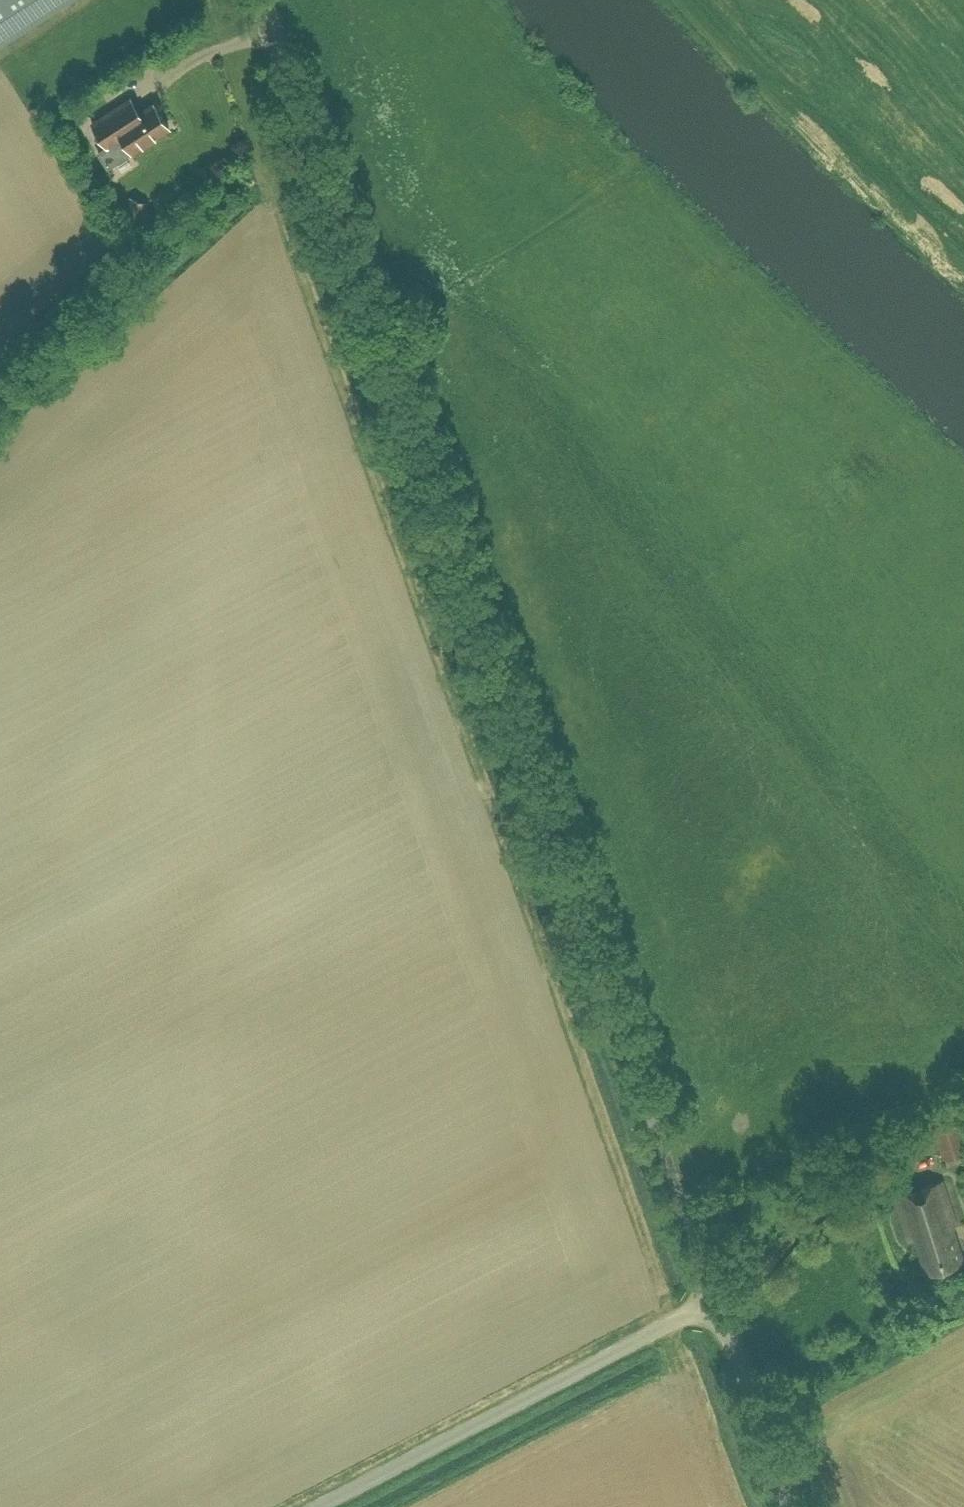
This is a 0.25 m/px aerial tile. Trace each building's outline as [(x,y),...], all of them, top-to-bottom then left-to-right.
[(68,0),(0,0),(0,43),(68,0)] [(92,123),(107,147),(123,137),(132,152),(170,128),(154,103),(140,112),(131,98),(113,110),(92,123)] [(140,225),(147,201),(129,195),(121,219),(140,225)] [(954,1110),(929,1117),(941,1157),(963,1150),(963,1142),(954,1110)] [(963,1261),(963,1260),(952,1222),(956,1220),(943,1180),(895,1195),(910,1240),(916,1238),(927,1273),(963,1261)]
